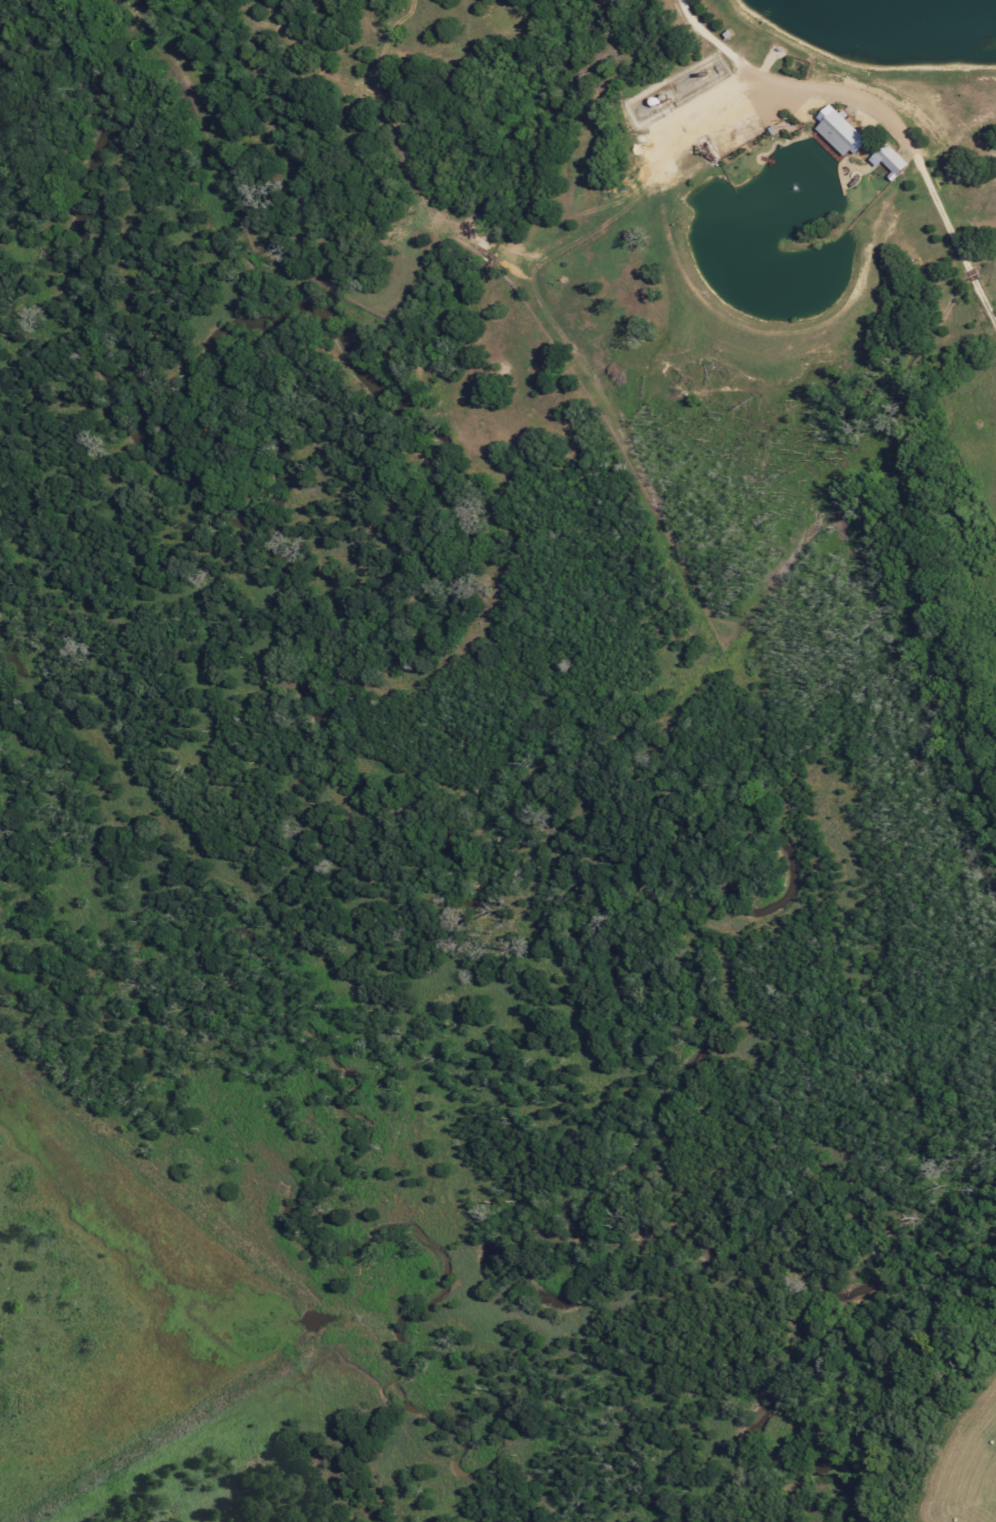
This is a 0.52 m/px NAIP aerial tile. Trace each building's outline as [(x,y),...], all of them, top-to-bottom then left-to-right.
[(873,141),(835,106),(823,119),(827,124),(821,130),(854,161),(873,141)] [(883,168),(886,165),(901,180),(915,165),(891,143),(875,161),(883,168)]
